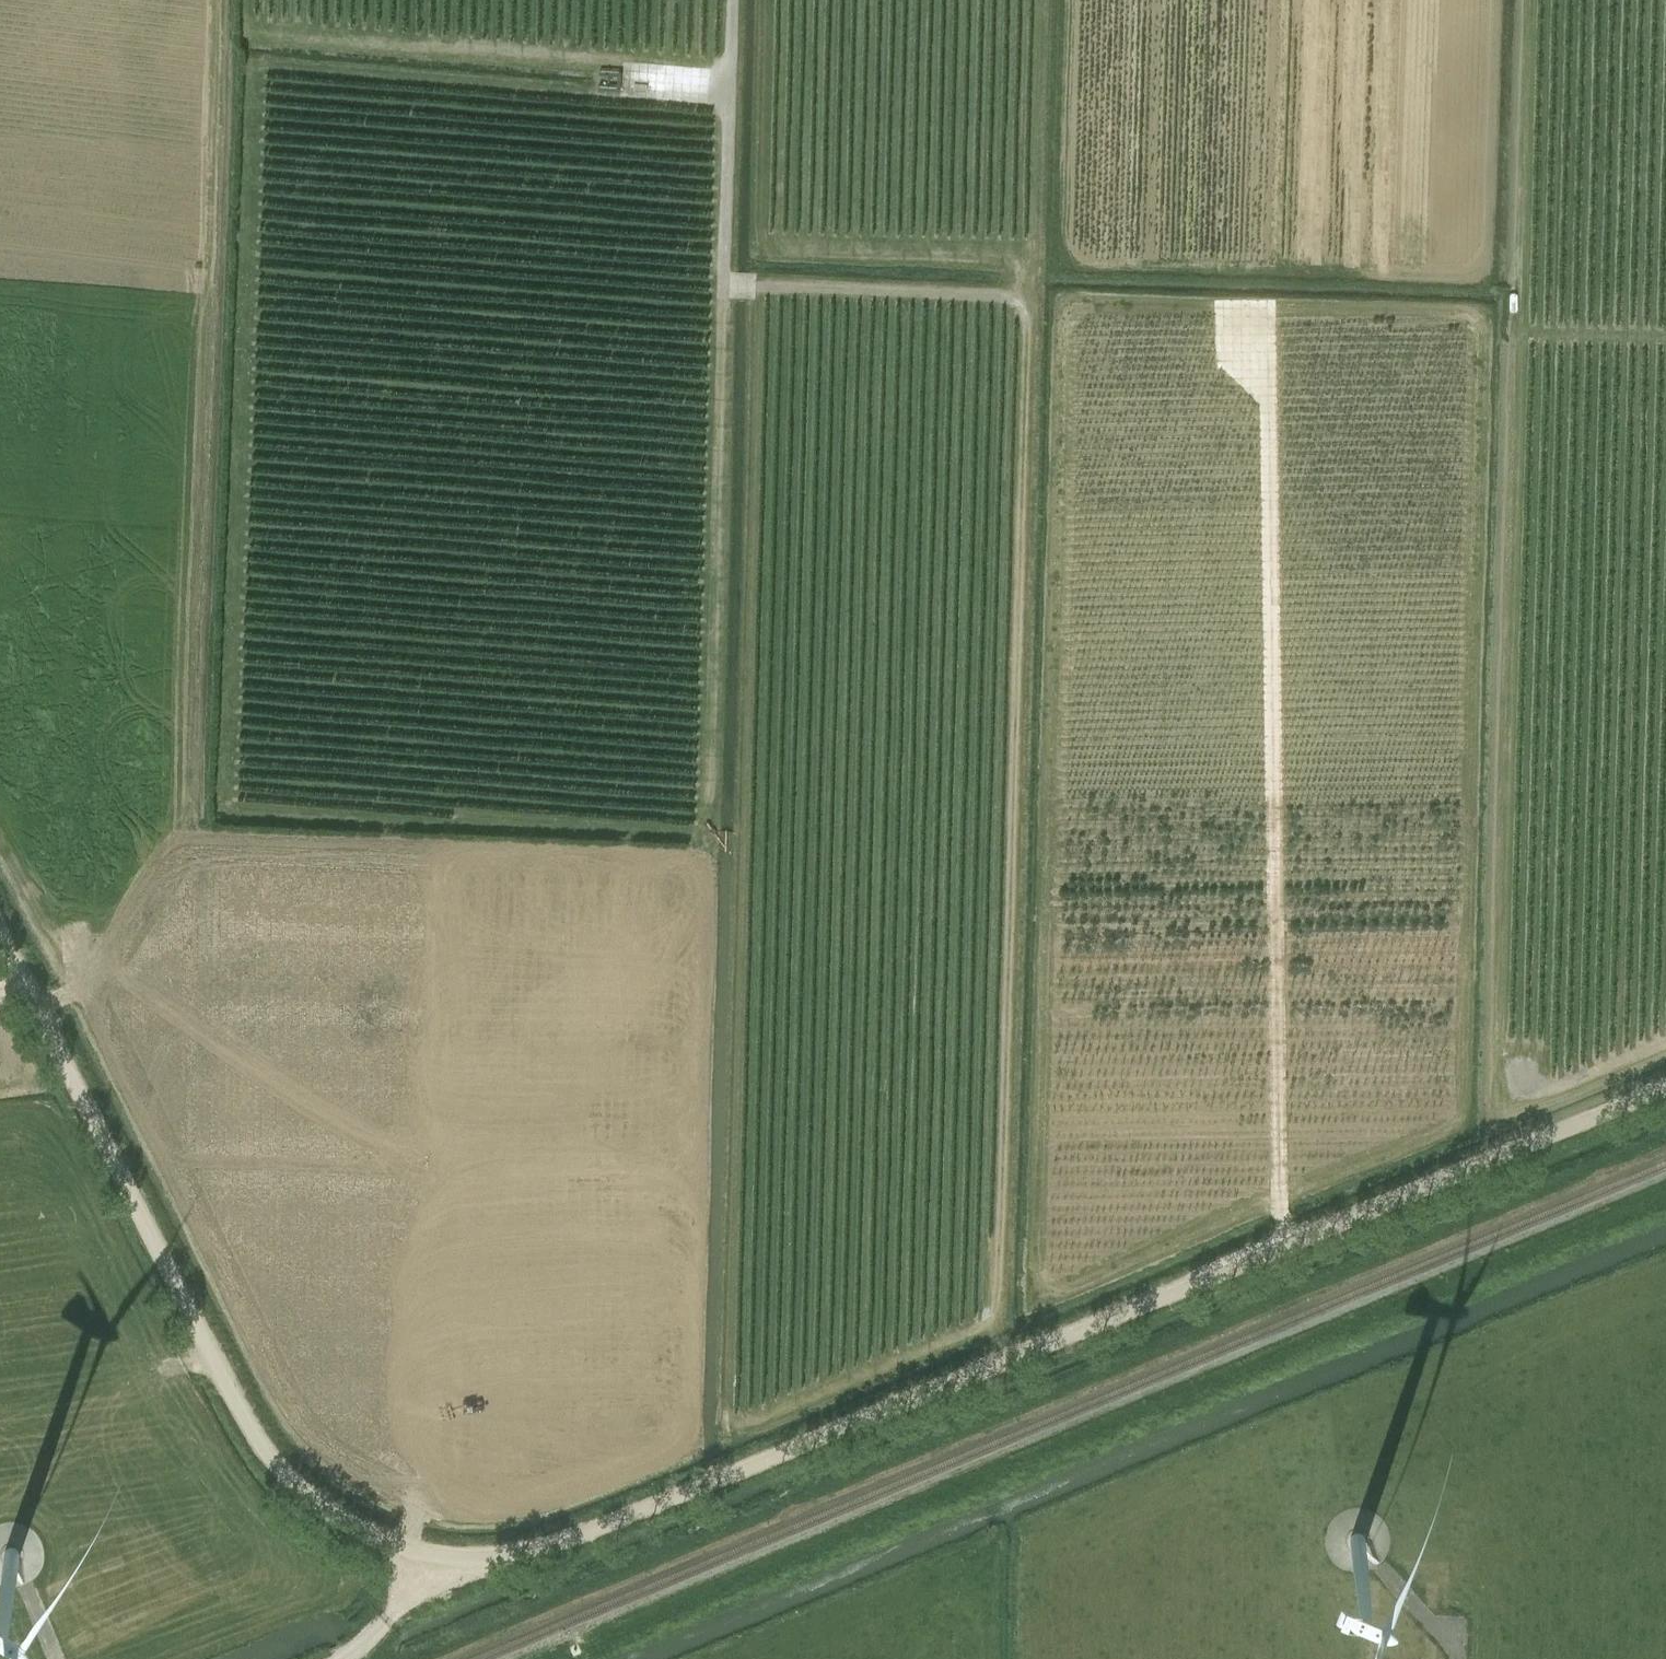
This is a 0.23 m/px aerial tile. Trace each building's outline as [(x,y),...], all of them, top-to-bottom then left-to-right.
[(1383,1560),(1385,1557),(1387,1553),(1388,1550),(1389,1546),(1389,1542),(1389,1537),(1388,1533),(1387,1530),(1385,1526),(1383,1523),(1380,1519),(1377,1517),(1374,1514),(1370,1513),(1367,1511),(1363,1510),(1359,1510),(1355,1510),(1350,1511),(1347,1512),(1343,1513),(1339,1515),(1336,1518),(1333,1521),(1331,1524),(1329,1528),(1327,1531),(1326,1535),(1326,1539),(1326,1543),(1326,1547),(1327,1551),(1329,1555),(1331,1559),(1333,1562),(1336,1565),(1339,1567),(1343,1569),(1346,1571),(1350,1572),(1354,1573),(1358,1573),(1362,1573),(1366,1572),(1370,1570),(1374,1568),(1377,1566),(1380,1563),(1383,1560)] [(34,1577),(37,1574),(39,1571),(41,1567),(42,1564),(43,1560),(43,1556),(43,1552),(43,1548),(41,1544),(40,1540),(38,1537),(35,1534),(32,1531),(29,1529),(26,1527),(22,1525),(18,1524),(14,1524),(10,1523),(6,1524),(3,1525),(0,1526),(0,1584),(1,1585),(5,1586),(9,1587),(13,1587),(17,1586),(21,1585),(25,1584),(28,1582),(31,1580),(34,1577)]
